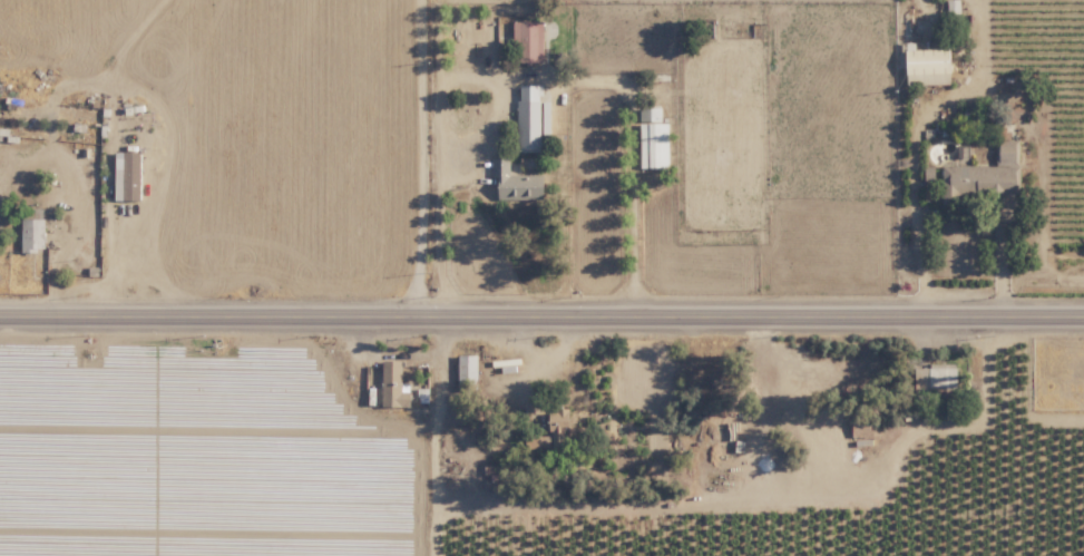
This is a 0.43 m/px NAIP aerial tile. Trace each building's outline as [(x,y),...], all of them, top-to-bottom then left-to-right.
[(543,63),(544,21),(515,20),(514,63),(543,63)] [(909,86),(952,85),(951,48),(907,49),(909,86)] [(518,86),(518,152),(542,152),(541,85),(518,86)] [(669,123),(662,123),(661,107),(640,107),(641,168),(670,168),(669,123)] [(1019,194),(1020,141),(998,140),(998,167),(943,167),(943,182),(935,182),(935,167),(924,167),(924,199),(943,199),(943,203),(963,203),(963,194),(1019,194)] [(123,200),(141,201),(142,152),(116,152),(115,174),(124,175),(123,200)] [(510,158),(493,158),(493,179),(499,179),(499,199),(545,199),(545,174),(510,175),(510,158)] [(22,252),(45,252),(44,208),(21,208),(22,252)] [(477,354),(458,354),(458,389),(478,388),(477,354)] [(382,405),(409,406),(410,383),(401,383),(401,360),(383,359),(382,405)] [(958,363),(929,362),(929,367),(915,367),(915,387),(958,387),(958,363)]
